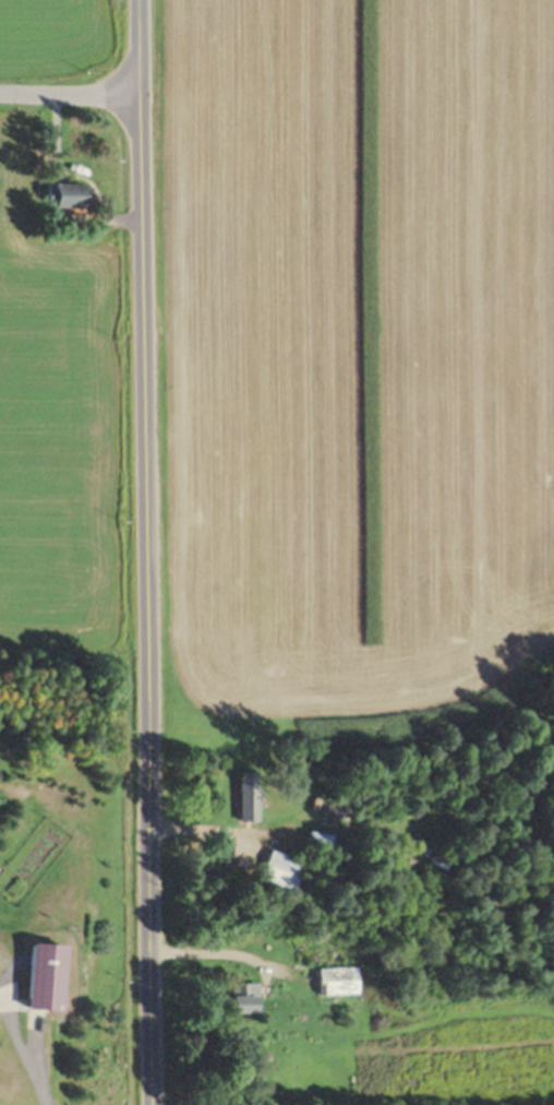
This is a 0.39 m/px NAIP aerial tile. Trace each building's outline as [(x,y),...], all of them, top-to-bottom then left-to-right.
[(93,209),(93,183),(55,183),(55,209),(93,209)] [(260,773),(239,773),(239,822),(260,822),(260,773)] [(352,803),(327,803),(327,817),(352,817),(352,803)] [(333,846),(334,835),(311,834),(310,844),(333,846)] [(305,863),(273,850),(261,878),(293,892),(305,863)] [(70,1012),(72,947),(30,945),(27,1010),(70,1012)] [(237,985),(237,1014),(263,1014),(263,985),(237,985)]
